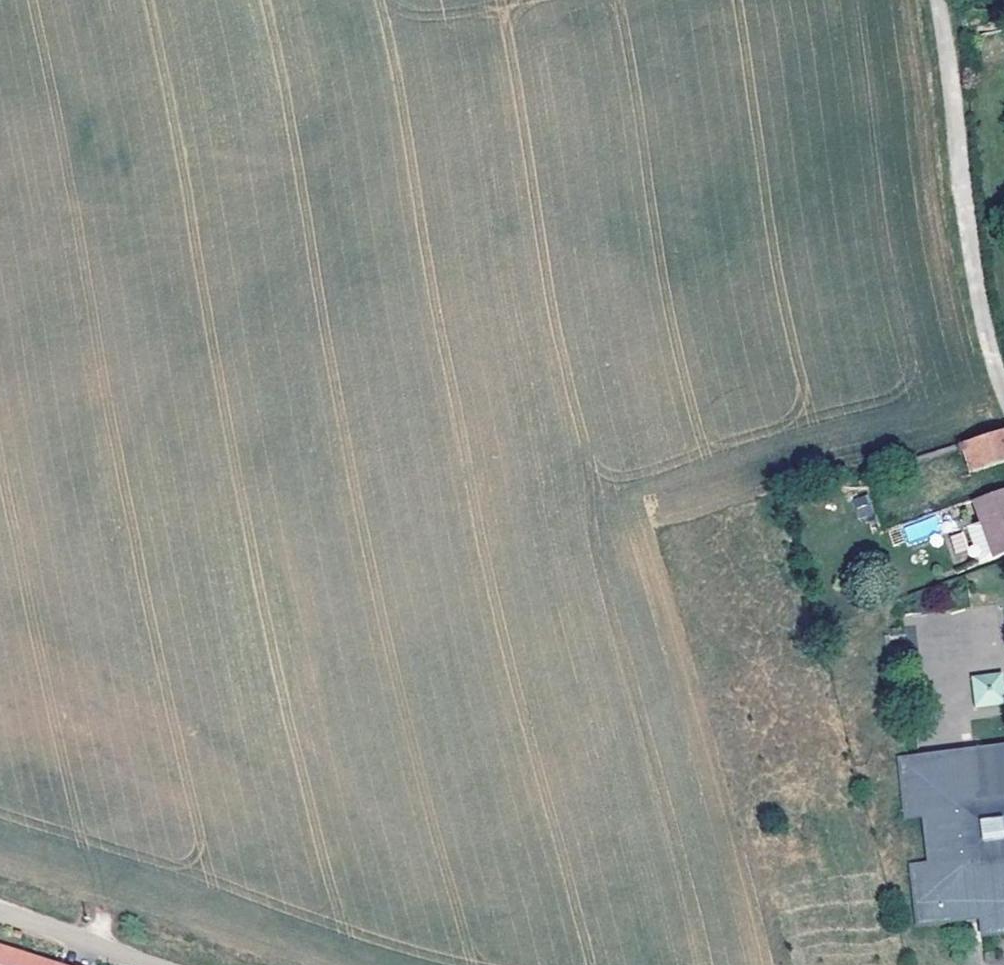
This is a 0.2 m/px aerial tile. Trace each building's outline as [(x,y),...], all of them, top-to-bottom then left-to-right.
[(961,444),(970,472),(1003,463),(1003,432),(961,444)] [(994,560),(1003,556),(1003,491),(974,502),(981,523),(967,528),(980,567),(994,560)] [(962,532),(949,535),(956,557),(969,554),(962,532)] [(1003,672),(971,674),(973,707),(1003,705),(1003,684),(1003,672)] [(983,934),(1003,932),(1003,748),(900,760),(906,817),(923,815),(928,864),(911,866),(918,925),(980,918),(983,934)] [(24,952),(0,945),(0,964),(17,964),(24,952)] [(24,952),(17,964),(36,964),(39,957),(24,952)]
